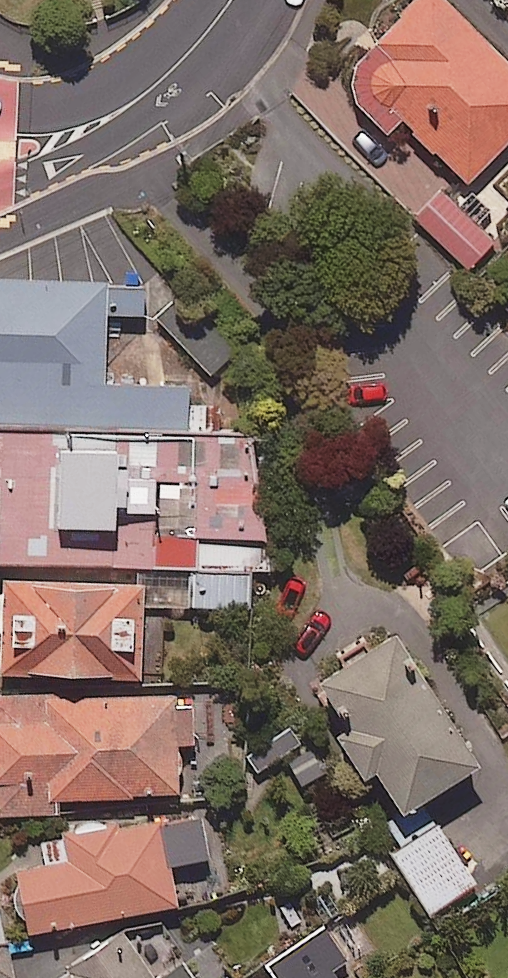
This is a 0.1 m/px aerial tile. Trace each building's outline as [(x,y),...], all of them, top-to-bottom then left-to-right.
[(439,0),(421,0),(350,73),(468,187),(507,145),(507,67),(439,0)] [(495,243),(442,195),(416,224),(468,272),(495,243)] [(183,424),(184,376),(102,375),(104,275),(0,273),(0,420),(183,424)] [(0,420),(0,557),(263,567),(249,426),(183,424),(0,420)] [(142,581),(22,583),(22,595),(8,596),(9,620),(0,620),(0,681),(46,681),(46,686),(143,684),(142,610),(142,581)] [(478,773),(392,640),(309,694),(356,767),(342,776),(432,915),(476,887),(425,808),(478,773)] [(0,696),(0,819),(62,817),(62,806),(176,803),(175,752),(194,751),(193,708),(176,708),(176,698),(84,701),(84,694),(0,696)] [(301,746),(290,729),(246,758),(257,774),(301,746)] [(314,747),(286,764),(303,791),(331,774),(314,747)] [(43,865),(16,868),(25,936),(176,913),(170,870),(209,864),(202,816),(39,839),(43,865)] [(0,916),(0,977),(11,977),(0,916)] [(327,932),(268,969),(273,977),(332,977),(331,976),(348,966),(327,932)] [(121,939),(63,977),(147,977),(121,939)]
